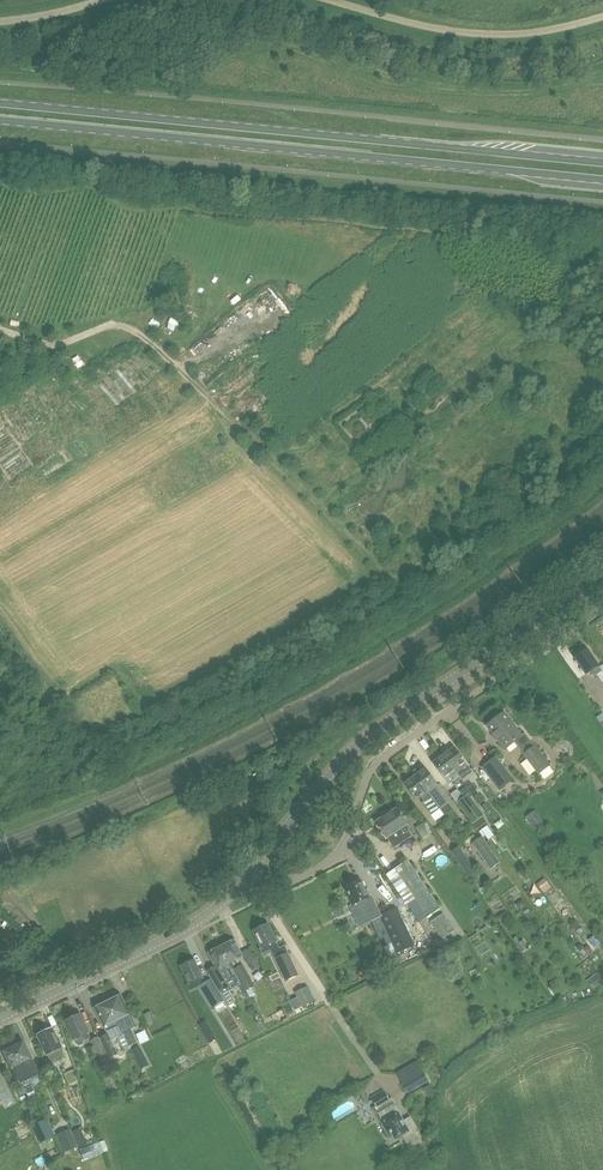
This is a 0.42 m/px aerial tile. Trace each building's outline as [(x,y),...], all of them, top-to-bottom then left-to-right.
[(575,658),(585,674),(590,671),(593,676),(601,671),(597,666),(598,665),(587,650),(575,658)] [(504,749),(514,742),(523,753),(533,745),(524,733),(522,736),(504,712),(486,726),(504,749)] [(534,744),(533,745),(523,753),(521,754),(537,775),(550,765),(534,744)] [(453,747),(442,755),(458,777),(469,770),(465,764),(453,747)] [(442,755),(432,762),(449,784),(458,777),(442,755)] [(510,781),(493,758),(481,767),(499,790),(510,781)] [(424,768),(414,775),(431,798),(439,809),(445,805),(440,798),(440,792),(435,784),(424,768)] [(414,775),(404,783),(415,799),(419,795),(424,801),(422,802),(431,815),(439,809),(431,798),(414,775)] [(463,783),(471,794),(477,791),(468,779),(463,783)] [(457,789),(450,794),(471,824),(472,823),(477,830),(487,823),(482,816),(483,815),(468,794),(464,797),(457,789)] [(483,801),(478,793),(473,797),(478,805),(483,801)] [(486,814),(491,811),(485,803),(481,806),(486,814)] [(375,822),(386,838),(387,838),(393,848),(411,836),(407,829),(408,828),(406,825),(396,808),(375,822)] [(480,836),(471,843),(490,869),(499,863),(480,836)] [(452,851),(470,875),(476,870),(458,846),(452,851)] [(386,875),(418,922),(440,908),(407,860),(386,875)] [(543,892),(550,887),(543,879),(536,884),(543,892)] [(367,914),(374,911),(359,880),(345,886),(349,895),(348,895),(353,905),(354,905),(355,910),(363,906),(367,914)] [(525,905),(521,900),(516,904),(520,909),(525,905)] [(378,915),(388,935),(379,938),(392,965),(417,953),(395,906),(378,915)] [(430,922),(442,939),(454,930),(443,913),(430,922)] [(488,924),(493,921),(490,916),(485,920),(488,924)] [(253,931),(262,948),(259,948),(262,953),(270,950),(285,981),(298,975),(284,945),(279,948),(276,943),(267,924),(253,931)] [(516,936),(513,939),(521,951),(528,947),(523,939),(520,942),(516,936)] [(594,936),(589,940),(594,947),(599,944),(594,936)] [(234,940),(221,946),(232,970),(244,991),(246,990),(249,996),(254,994),(251,987),(254,986),(242,964),(238,966),(239,965),(236,959),(242,956),(234,940)] [(456,951),(462,947),(458,941),(452,945),(456,951)] [(592,952),(587,945),(583,948),(591,959),(594,956),(591,952),(592,952)] [(235,976),(232,970),(221,946),(208,952),(215,967),(207,970),(229,1006),(236,1002),(225,984),(231,980),(230,978),(235,976)] [(425,960),(430,969),(437,965),(432,956),(425,960)] [(180,966),(189,983),(202,977),(194,960),(180,966)] [(248,963),(251,970),(260,967),(257,960),(248,963)] [(369,976),(366,969),(360,972),(363,979),(369,976)] [(592,990),(602,982),(602,979),(597,972),(586,981),(592,990)] [(199,985),(213,1008),(215,1006),(222,1002),(224,1001),(209,978),(199,985)] [(315,1000),(307,986),(294,992),(301,1007),(315,1000)] [(108,1001),(128,1045),(129,1046),(137,1042),(130,1029),(128,1030),(125,1025),(126,1024),(122,1017),(128,1014),(119,995),(108,1001)] [(108,1001),(93,1008),(103,1028),(106,1027),(105,1025),(111,1022),(114,1029),(117,1037),(116,1037),(122,1048),(128,1045),(108,1001)] [(79,1015),(65,1022),(74,1039),(76,1044),(79,1045),(83,1044),(84,1040),(89,1038),(87,1032),(79,1015)] [(205,1021),(199,1024),(209,1043),(215,1040),(205,1021)] [(266,1028),(264,1023),(256,1027),(258,1032),(266,1028)] [(47,1054),(53,1051),(57,1060),(65,1056),(60,1048),(51,1029),(38,1035),(47,1054)] [(108,1035),(100,1039),(109,1058),(118,1054),(108,1035)] [(94,1046),(88,1049),(91,1056),(97,1054),(99,1059),(107,1055),(97,1036),(91,1039),(94,1046)] [(23,1042),(13,1047),(29,1080),(39,1075),(23,1042)] [(3,1052),(11,1068),(13,1068),(24,1090),(24,1089),(32,1086),(29,1080),(13,1047),(3,1052)] [(141,1069),(148,1065),(143,1056),(136,1060),(141,1069)] [(395,1072),(408,1093),(434,1078),(427,1065),(424,1066),(420,1058),(395,1072)] [(63,1074),(69,1085),(78,1081),(72,1070),(63,1074)] [(1,1101),(5,1099),(11,1097),(0,1074),(0,1100),(1,1101)] [(434,1095),(429,1086),(423,1089),(428,1098),(434,1095)] [(369,1101),(362,1089),(359,1091),(366,1103),(369,1101)] [(383,1089),(369,1097),(375,1107),(374,1107),(382,1122),(381,1123),(387,1131),(389,1130),(394,1139),(402,1134),(410,1147),(420,1141),(413,1129),(416,1127),(412,1121),(405,1125),(398,1113),(397,1113),(389,1099),(383,1089)] [(31,1125),(39,1142),(54,1136),(46,1118),(31,1125)] [(77,1147),(71,1130),(70,1128),(55,1134),(62,1153),(77,1147)] [(80,1128),(71,1130),(77,1147),(78,1149),(87,1145),(80,1128)] [(80,1149),(82,1155),(87,1154),(89,1161),(105,1156),(100,1142),(80,1149)]
